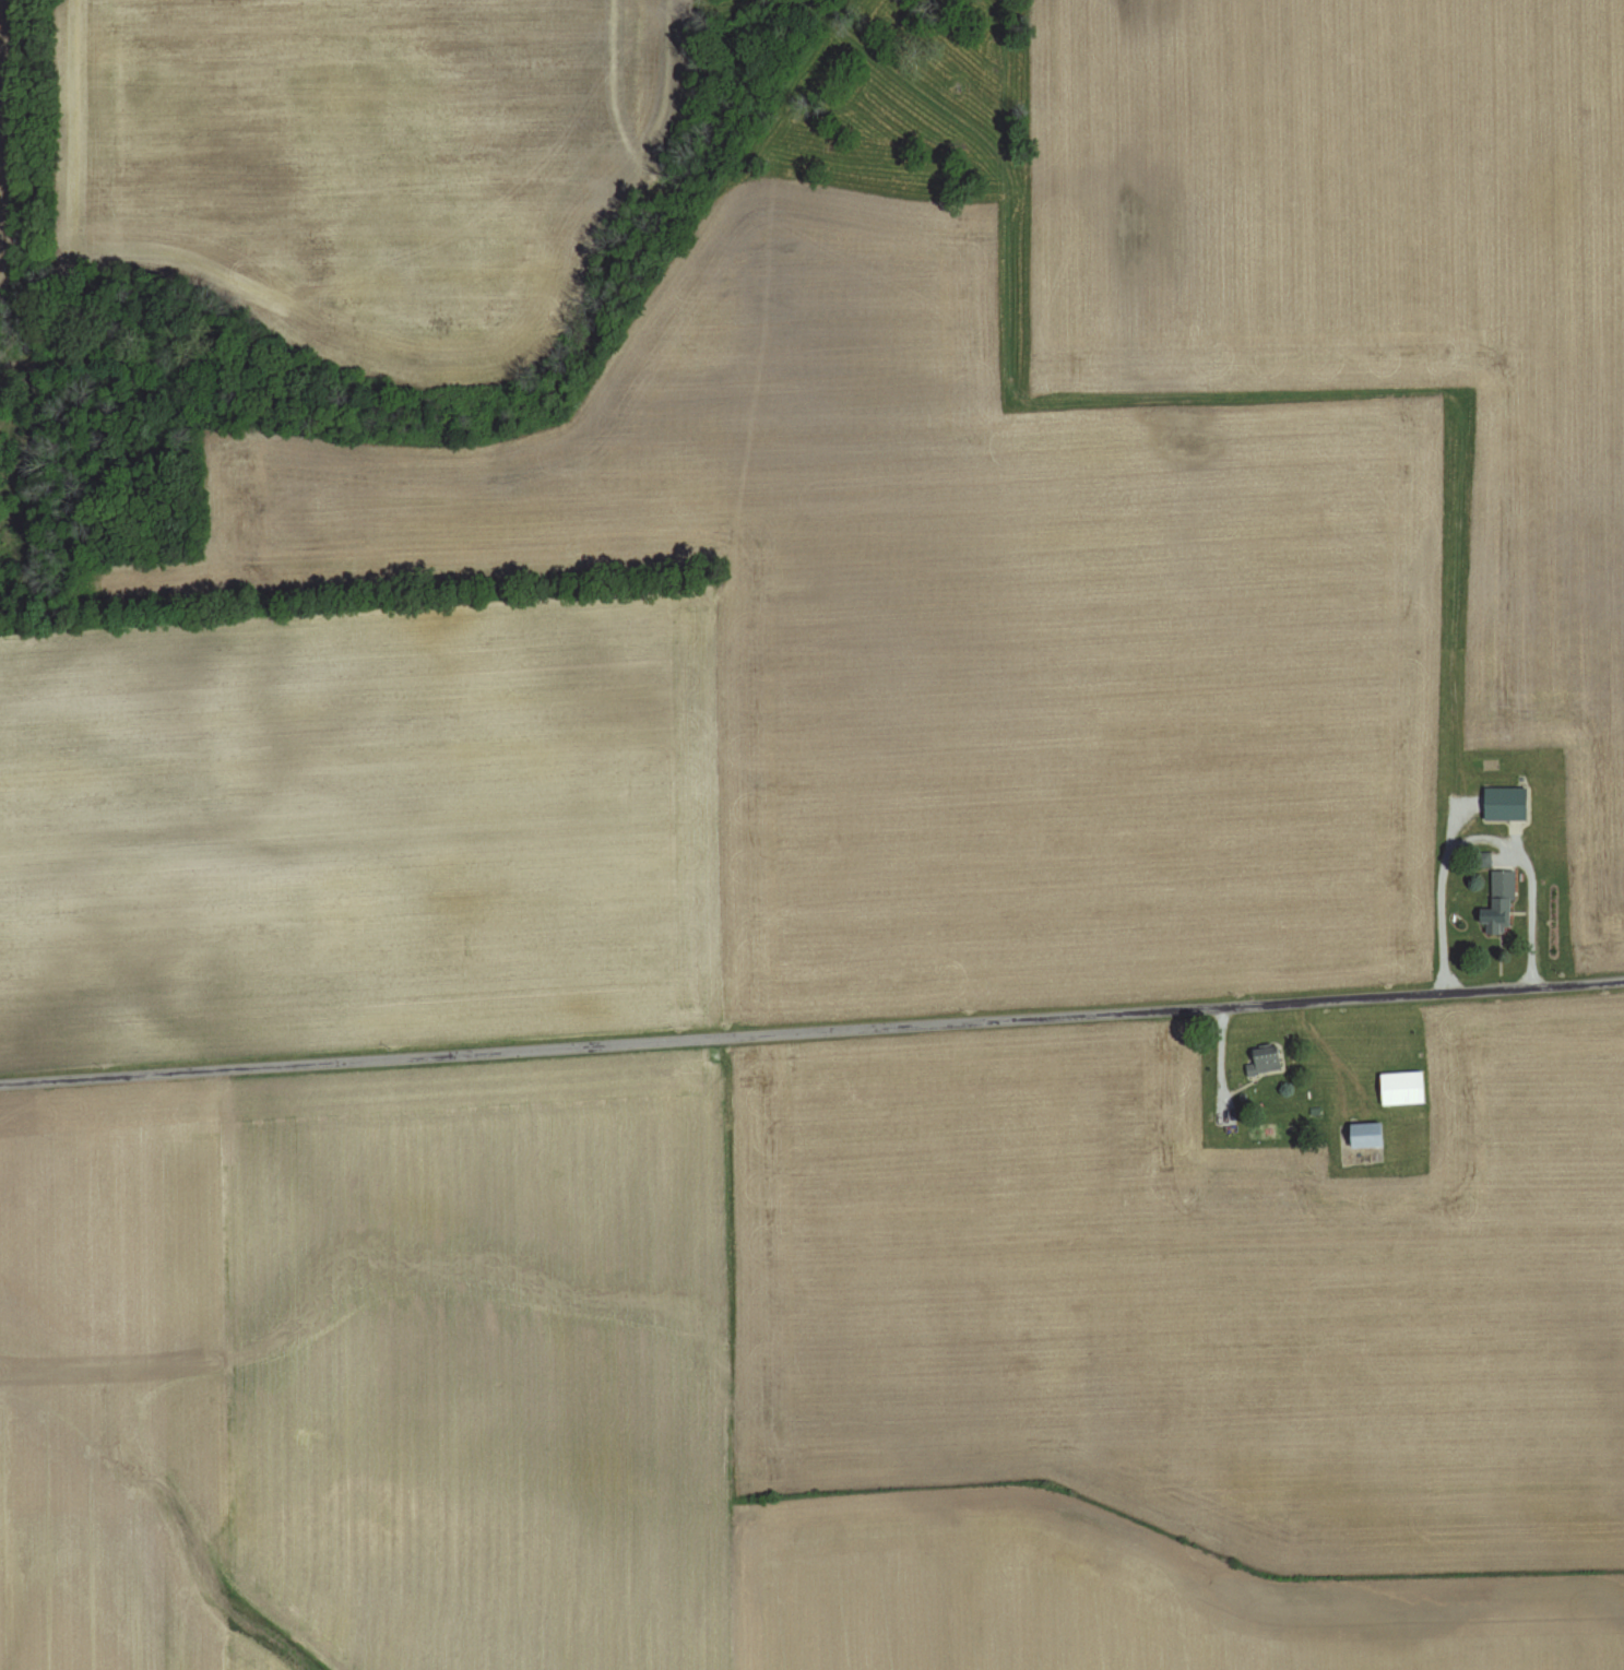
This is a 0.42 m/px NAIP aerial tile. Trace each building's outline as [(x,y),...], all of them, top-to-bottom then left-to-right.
[(1524,821),(1524,788),(1482,787),(1481,820),(1524,821)] [(1478,868),(1492,867),(1491,854),(1478,854),(1478,868)] [(1491,871),(1490,912),(1478,911),(1478,922),(1485,922),(1485,934),(1501,935),(1501,924),(1511,924),(1513,872),(1491,871)] [(1252,1065),(1245,1066),(1247,1076),(1280,1069),(1276,1051),(1250,1056),(1252,1065)] [(1427,1105),(1426,1072),(1378,1074),(1379,1106),(1427,1105)]
